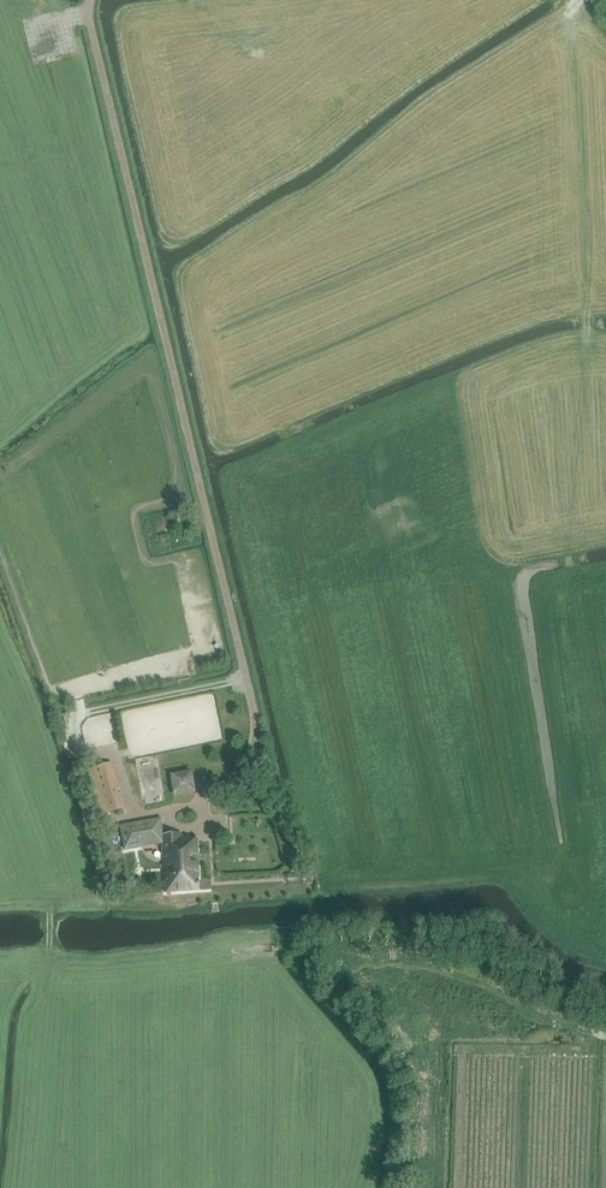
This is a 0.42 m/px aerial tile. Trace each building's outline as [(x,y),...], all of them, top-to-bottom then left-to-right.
[(102,816),(123,809),(109,763),(88,769),(102,816)] [(120,825),(122,838),(124,850),(162,843),(166,892),(199,890),(199,889),(207,889),(208,887),(208,880),(206,879),(198,879),(198,872),(199,872),(198,838),(188,838),(187,835),(181,836),(180,833),(162,835),(161,818),(120,825)]
